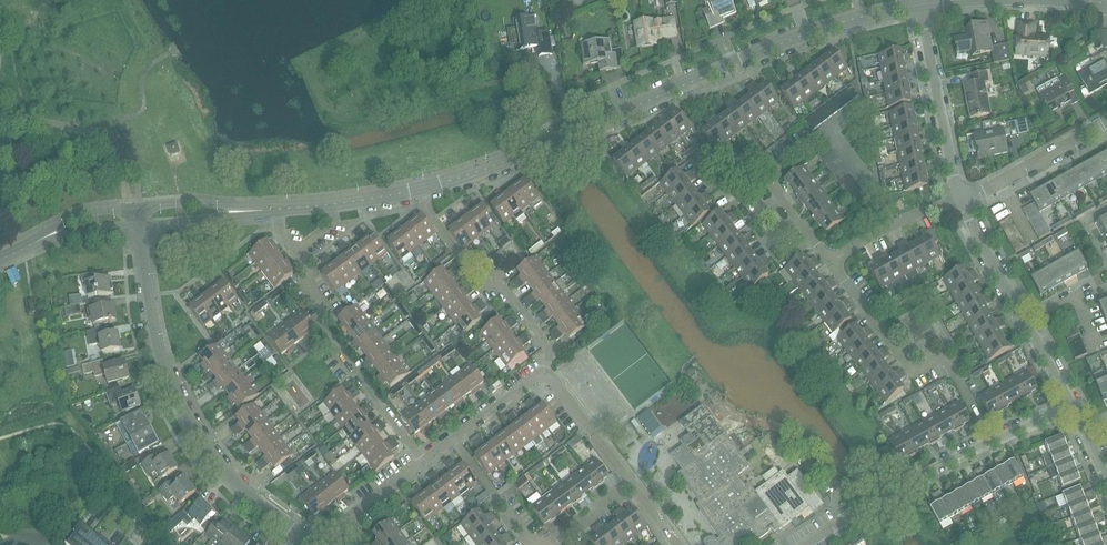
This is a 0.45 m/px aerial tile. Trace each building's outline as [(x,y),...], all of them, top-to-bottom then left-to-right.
[(672,9),(683,9),(683,0),(672,0),(672,9)] [(706,18),(711,28),(724,22),(722,18),(735,13),(729,0),(708,0),(712,8),(703,12),(706,18)] [(750,7),(752,8),(769,1),(768,0),(747,0),(750,7)] [(515,29),(508,30),(511,44),(518,42),(520,50),(537,47),(539,56),(535,57),(536,57),(553,54),(549,31),(537,33),(534,17),(513,20),(515,29)] [(636,25),(637,36),(639,47),(656,45),(655,39),(675,36),(673,20),(652,23),(652,22),(636,25)] [(1019,20),(1018,31),(1016,54),(1047,57),(1048,49),(1048,38),(1033,37),(1033,39),(1030,38),(1031,24),(1019,24),(1020,20),(1019,20)] [(986,24),(974,26),(974,27),(975,27),(976,29),(969,30),(969,28),(969,27),(965,28),(967,36),(955,39),(957,50),(956,50),(957,54),(959,54),(959,53),(970,50),(971,56),(982,54),(992,52),(994,64),(1011,60),(1007,44),(991,47),(986,24)] [(611,55),(611,51),(609,41),(582,45),(585,64),(598,62),(600,74),(601,73),(601,71),(618,68),(618,67),(622,67),(620,53),(611,55)] [(831,55),(824,59),(838,77),(848,69),(833,49),(829,52),(831,55)] [(901,59),(900,50),(878,55),(881,68),(905,63),(904,58),(901,59)] [(1079,75),(1085,85),(1081,88),(1089,83),(1093,91),(1099,88),(1100,90),(1101,90),(1099,88),(1106,83),(1106,53),(1106,51),(1093,59),(1096,64),(1079,74),(1079,75)] [(840,80),(838,77),(824,59),(817,65),(816,62),(812,65),(827,85),(829,88),(840,80)] [(906,68),(905,63),(881,68),(883,81),(905,76),(903,69),(906,68)] [(827,85),(812,65),(808,68),(809,71),(803,75),(816,93),(827,85)] [(986,72),(981,73),(971,75),(972,84),(964,85),(967,101),(969,100),(970,106),(968,107),(971,118),(977,117),(980,117),(979,116),(990,114),(984,82),(988,81),(986,72)] [(816,93),(803,75),(796,81),(794,78),(791,81),(805,101),(816,93)] [(1045,104),(1043,105),(1045,107),(1046,107),(1049,112),(1070,101),(1066,94),(1073,91),(1064,75),(1057,79),(1060,84),(1040,96),(1045,104)] [(906,85),(905,76),(883,81),(886,94),(910,89),(909,84),(906,85)] [(805,101),(791,81),(786,84),(788,87),(782,92),(782,91),(781,92),(794,109),(805,101)] [(860,96),(856,81),(846,88),(854,99),(860,96)] [(760,89),(754,82),(750,85),(769,110),(780,102),(767,84),(760,89)] [(769,110),(750,85),(746,88),(752,95),(745,101),(758,118),(769,110)] [(854,99),(846,88),(840,92),(849,103),(854,99)] [(911,94),(910,89),(886,94),(889,108),(900,106),(910,103),(908,95),(911,94)] [(849,103),(840,92),(835,96),(844,107),(849,103)] [(844,107),(835,96),(830,100),(838,111),(844,107)] [(733,98),(729,101),(748,126),(758,118),(745,101),(739,106),(733,98)] [(838,111),(830,100),(824,104),(833,115),(838,111)] [(748,126),(729,101),(725,104),(731,111),(724,117),(737,134),(748,126)] [(833,115),(824,104),(819,108),(828,120),(833,115)] [(828,120),(819,108),(814,112),(822,124),(828,120)] [(911,108),(900,110),(889,112),(892,126),(916,121),(915,116),(913,116),(911,108)] [(691,129),(678,111),(677,112),(671,117),(669,115),(666,117),(680,137),(691,129)] [(822,124),(814,112),(808,116),(817,128),(822,124)] [(712,114),(708,117),(726,142),(737,134),(724,117),(717,122),(712,114)] [(817,128),(808,116),(803,121),(811,132),(817,128)] [(680,137),(666,117),(661,121),(663,123),(656,128),(669,145),(680,137)] [(726,142),(708,117),(704,120),(709,128),(703,132),(702,133),(716,150),(726,142)] [(917,126),(916,121),(892,126),(895,139),(916,134),(915,126),(917,126)] [(1010,135),(1009,130),(1003,131),(1002,128),(993,130),(991,121),(982,123),(984,132),(966,135),(967,136),(974,135),(975,140),(972,141),(971,143),(972,151),(975,152),(977,152),(977,155),(994,152),(994,155),(1007,152),(1004,137),(1010,135)] [(1008,123),(1009,130),(1010,135),(1010,138),(1019,136),(1016,121),(1008,123)] [(669,145),(656,128),(650,133),(648,131),(644,134),(659,153),(669,145)] [(659,153),(644,134),(640,137),(642,139),(635,144),(648,161),(659,153)] [(918,143),(916,134),(895,139),(897,152),(922,147),(921,142),(918,143)] [(176,139),(179,150),(190,146),(187,136),(176,139)] [(648,161),(635,144),(628,149),(627,147),(623,150),(637,170),(648,161)] [(696,145),(690,150),(692,153),(699,148),(696,145)] [(833,152),(829,146),(818,155),(822,161),(833,152)] [(923,152),(922,147),(897,152),(900,165),(921,160),(920,152),(923,152)] [(637,170),(623,150),(619,153),(620,155),(614,160),(613,160),(627,178),(637,170)] [(692,153),(690,150),(683,155),(685,158),(692,153)] [(1099,155),(1106,169),(1106,150),(1099,155)] [(837,157),(833,152),(822,161),(826,166),(837,157)] [(1099,155),(1087,161),(1097,179),(1106,174),(1106,169),(1099,155)] [(841,163),(837,157),(826,166),(830,171),(841,163)] [(923,169),(921,160),(900,165),(903,178),(927,173),(926,168),(923,169)] [(675,161),(668,166),(671,169),(678,164),(675,161)] [(1097,179),(1087,161),(1076,168),(1086,186),(1097,179)] [(845,168),(841,163),(830,171),(834,176),(845,168)] [(812,177),(804,165),(784,180),(787,185),(789,183),(795,190),(812,177)] [(671,169),(668,166),(662,171),(664,174),(671,169)] [(849,173),(845,168),(834,176),(838,182),(849,173)] [(1086,186),(1076,168),(1064,174),(1074,192),(1086,186)] [(659,183),(666,192),(668,194),(693,175),(690,171),(682,177),(677,170),(659,183)] [(854,179),(849,173),(838,182),(842,187),(854,179)] [(928,178),(927,173),(903,178),(905,191),(927,187),(925,178),(928,178)] [(1074,192),(1064,174),(1053,181),(1063,199),(1074,192)] [(696,179),(693,175),(668,194),(676,205),(693,192),(688,185),(696,179)] [(654,177),(647,182),(650,185),(656,180),(654,177)] [(820,187),(812,177),(795,190),(799,196),(797,198),(800,202),(820,187)] [(858,184),(854,179),(842,187),(846,192),(858,184)] [(539,198),(526,180),(521,184),(518,181),(514,184),(530,205),(539,198)] [(1063,199),(1053,181),(1041,187),(1051,205),(1063,199)] [(650,185),(647,182),(640,187),(643,190),(650,185)] [(530,205),(514,184),(510,187),(513,190),(508,193),(522,211),(530,205)] [(862,189),(858,184),(846,192),(850,198),(862,189)] [(828,198),(820,187),(800,202),(803,206),(805,204),(810,211),(828,198)] [(1051,205),(1041,187),(1029,194),(1034,203),(1038,210),(1039,212),(1051,205)] [(866,195),(862,189),(850,198),(854,203),(866,195)] [(698,198),(693,192),(676,205),(684,216),(709,196),(706,193),(698,198)] [(522,211),(508,193),(504,197),(501,194),(497,197),(513,218),(522,211)] [(870,200),(866,195),(854,203),(859,209),(870,200)] [(712,201),(709,196),(684,216),(692,227),(710,213),(704,206),(712,201)] [(1098,201),(1100,205),(1106,201),(1106,196),(1098,201)] [(513,218),(497,197),(493,200),(496,203),(491,206),(504,224),(513,218)] [(836,209),(828,198),(810,211),(815,218),(813,219),(816,224),(836,209)] [(472,200),(468,202),(489,230),(497,223),(484,205),(479,209),(472,200)] [(489,230),(468,202),(464,205),(471,215),(466,218),(480,237),(489,230)] [(1038,210),(1034,203),(1023,210),(1026,216),(1038,210)] [(1095,208),(1093,204),(1084,209),(1086,213),(1095,208)] [(844,219),(836,209),(816,224),(819,227),(821,226),(827,233),(844,219)] [(1086,213),(1084,209),(1075,214),(1077,218),(1086,213)] [(1041,216),(1039,212),(1038,210),(1026,216),(1030,222),(1041,216)] [(719,211),(711,218),(702,225),(710,236),(735,217),(732,213),(725,218),(719,211)] [(455,212),(451,215),(472,243),(480,237),(466,218),(462,222),(455,212)] [(472,243),(451,215),(447,218),(454,228),(449,232),(463,250),(472,243)] [(436,234),(422,216),(417,219),(415,216),(411,219),(427,240),(436,234)] [(1045,222),(1041,216),(1030,222),(1033,228),(1045,222)] [(1104,234),(1106,232),(1106,216),(1097,222),(1104,234)] [(738,221),(735,217),(710,236),(719,247),(736,234),(731,226),(738,221)] [(1010,217),(999,223),(1002,229),(1014,223),(1010,217)] [(1072,221),(1070,217),(1061,222),(1063,226),(1072,221)] [(427,240),(411,219),(407,222),(410,225),(405,229),(419,247),(427,240)] [(1048,227),(1045,222),(1033,228),(1036,234),(1048,227)] [(1063,226),(1061,222),(1051,227),(1054,231),(1063,226)] [(1017,229),(1014,223),(1002,229),(1005,235),(1017,229)] [(1051,233),(1048,227),(1036,234),(1039,239),(1051,233)] [(558,228),(552,233),(555,237),(561,232),(558,228)] [(932,228),(926,232),(925,229),(920,232),(924,240),(917,244),(928,263),(940,257),(933,244),(939,241),(932,228)] [(362,229),(358,232),(379,260),(387,253),(374,235),(369,239),(362,229)] [(419,247),(405,229),(400,232),(398,229),(394,232),(410,253),(419,247)] [(1020,234),(1017,229),(1005,235),(1009,241),(1020,234)] [(1058,239),(1068,233),(1066,229),(1056,235),(1058,239)] [(379,260),(358,232),(354,235),(361,245),(356,248),(370,266),(379,260)] [(413,257),(410,253),(394,232),(390,235),(393,238),(388,242),(404,264),(413,257)] [(555,237),(552,233),(545,238),(548,242),(555,237)] [(741,240),(736,234),(719,247),(727,257),(751,238),(748,234),(741,240)] [(1024,240),(1020,234),(1009,241),(1012,247),(1024,240)] [(1051,237),(1042,243),(1044,246),(1054,241),(1051,237)] [(754,242),(751,238),(727,257),(735,268),(752,255),(747,248),(754,242)] [(905,240),(901,243),(916,270),(928,263),(917,244),(910,248),(905,240)] [(1027,246),(1024,240),(1012,247),(1015,253),(1027,246)] [(249,254),(255,263),(276,247),(273,243),(270,245),(267,241),(249,254)] [(541,241),(535,246),(538,250),(544,245),(541,241)] [(345,242),(341,245),(361,273),(370,266),(356,248),(352,252),(345,242)] [(916,270),(901,243),(897,245),(901,253),(894,257),(905,276),(916,270)] [(1044,246),(1042,243),(1033,248),(1035,252),(1044,246)] [(361,273),(341,245),(337,248),(344,258),(339,261),(353,279),(361,273)] [(538,250),(535,246),(528,251),(531,255),(538,250)] [(279,251),(276,247),(255,263),(262,272),(280,258),(276,253),(279,251)] [(1028,250),(1018,256),(1021,260),(1030,254),(1028,250)] [(1088,268),(1077,250),(1065,257),(1076,275),(1088,268)] [(882,253),(878,256),(893,283),(905,276),(894,257),(887,261),(882,253)] [(450,257),(447,254),(441,258),(443,262),(450,257)] [(327,255),(324,258),(344,286),(353,279),(339,261),(335,265),(327,255)] [(757,261),(752,255),(735,268),(743,278),(768,260),(764,255),(757,261)] [(802,256),(784,269),(793,280),(817,261),(814,257),(807,263),(802,256)] [(893,283),(878,256),(873,258),(878,266),(870,270),(881,290),(893,283)] [(536,257),(518,270),(521,275),(512,283),(515,286),(542,266),(536,257)] [(1076,275),(1065,257),(1054,263),(1064,281),(1076,275)] [(283,262),(280,258),(262,272),(268,280),(289,264),(286,260),(283,262)] [(344,286),(324,258),(320,261),(327,270),(322,274),(336,292),(344,286)] [(443,262),(441,258),(434,263),(437,267),(443,262)] [(770,263),(768,260),(743,278),(751,289),(768,276),(763,269),(770,263)] [(821,265),(817,261),(793,280),(801,291),(818,278),(813,271),(821,265)] [(1064,281),(1054,263),(1042,270),(1052,288),(1064,281)] [(292,268),(289,264),(268,280),(275,289),(293,275),(289,270),(292,268)] [(394,274),(400,285),(415,276),(410,266),(394,274)] [(430,266),(424,271),(426,275),(433,270),(430,266)] [(549,274),(542,266),(515,286),(518,290),(527,283),(531,288),(549,274)] [(424,282),(430,291),(458,270),(455,267),(446,274),(442,269),(424,282)] [(966,276),(962,268),(952,273),(943,278),(950,291),(977,276),(974,271),(966,276)] [(461,274),(458,270),(430,291),(437,300),(455,286),(452,282),(461,274)] [(1052,288),(1042,270),(1030,277),(1040,295),(1052,288)] [(426,275),(424,271),(417,276),(420,280),(426,275)] [(82,275),(83,284),(86,283),(88,298),(114,295),(112,278),(107,279),(106,272),(82,275)] [(229,273),(225,275),(230,282),(234,279),(229,273)] [(555,283),(549,274),(531,288),(534,292),(525,300),(528,303),(555,283)] [(212,276),(208,279),(229,307),(238,300),(225,282),(220,286),(212,276)] [(979,280),(977,276),(950,291),(956,303),(975,292),(971,284),(979,280)] [(823,284),(818,278),(801,291),(809,301),(834,283),(831,279),(823,284)] [(229,307),(208,279),(205,282),(212,292),(207,295),(221,313),(229,307)] [(239,286),(234,279),(230,282),(235,288),(239,286)] [(562,291),(555,283),(528,303),(530,307),(540,300),(544,305),(562,291)] [(837,286),(834,283),(809,301),(817,312),(834,299),(829,292),(837,286)] [(458,291),(455,286),(437,300),(443,308),(471,287),(468,284),(458,291)] [(392,293),(387,286),(383,289),(388,295),(392,293)] [(474,291),(471,287),(443,308),(450,317),(468,303),(464,299),(474,291)] [(195,289),(191,292),(212,320),(221,313),(207,295),(203,299),(195,289)] [(285,292),(282,289),(276,294),(279,297),(285,292)] [(242,290),(238,292),(243,299),(247,296),(242,290)] [(568,300),(562,291),(544,305),(547,309),(537,317),(540,320),(568,300)] [(212,320),(191,292),(188,295),(195,304),(190,308),(203,326),(212,320)] [(979,299),(975,292),(956,303),(963,314),(990,299),(987,294),(979,299)] [(397,299),(392,293),(388,295),(393,302),(397,299)] [(279,297),(276,294),(269,299),(272,302),(279,297)] [(489,295),(485,301),(492,306),(496,300),(489,295)] [(252,303),(247,296),(243,299),(248,305),(252,303)] [(1098,302),(1106,321),(1106,298),(1098,302)] [(839,305),(834,299),(817,312),(825,322),(850,304),(847,300),(839,305)] [(992,303),(990,299),(963,314),(969,326),(988,315),(984,308),(992,303)] [(29,301),(31,313),(37,312),(35,300),(29,301)] [(574,308),(568,300),(540,320),(543,324),(553,317),(556,322),(574,308)] [(471,308),(468,303),(450,317),(456,325),(484,304),(481,301),(471,308)] [(268,305),(265,302),(259,307),(262,310),(268,305)] [(405,309),(400,303),(396,306),(401,312),(405,309)] [(487,308),(484,304),(456,325),(463,334),(481,321),(477,316),(487,308)] [(853,308),(850,304),(825,322),(833,333),(846,323),(851,329),(855,326),(860,322),(855,316),(850,320),(845,313),(853,308)] [(65,307),(66,317),(81,315),(80,305),(65,307)] [(114,305),(103,307),(87,310),(89,317),(92,316),(93,325),(110,322),(110,323),(112,322),(116,321),(114,305)] [(357,305),(352,309),(339,319),(342,324),(339,326),(342,330),(363,314),(357,305)] [(908,317),(919,339),(940,329),(929,306),(908,317)] [(262,310),(259,307),(252,311),(255,315),(262,310)] [(581,317),(574,308),(556,322),(560,326),(550,334),(553,337),(581,317)] [(410,316),(405,309),(401,312),(406,319),(410,316)] [(316,328),(302,310),(294,317),(309,338),(313,335),(311,332),(316,328)] [(1067,322),(1075,319),(1074,319),(1071,313),(1072,313),(1072,312),(1064,315),(1067,322)] [(370,323),(363,314),(342,330),(345,334),(348,332),(352,336),(370,323)] [(992,322),(988,315),(969,326),(976,338),(1003,322),(1000,318),(992,322)] [(309,338),(294,317),(285,324),(299,342),(303,338),(306,341),(309,338)] [(515,321),(512,317),(502,324),(498,319),(480,333),(482,332),(488,341),(515,321)] [(588,325),(581,317),(553,337),(556,341),(566,334),(570,339),(588,325)] [(418,326),(413,320),(409,323),(414,329),(418,326)] [(518,325),(515,321),(488,341),(494,349),(511,336),(508,332),(518,325)] [(1005,326),(1003,322),(976,338),(982,349),(1001,338),(997,331),(1005,326)] [(251,323),(248,325),(253,332),(256,329),(251,323)] [(376,331),(370,323),(352,336),(355,341),(352,343),(355,347),(376,331)] [(299,342),(285,324),(277,330),(293,351),(297,348),(294,345),(299,342)] [(423,333),(418,326),(414,329),(419,336),(423,333)] [(855,326),(851,329),(837,339),(845,350),(870,331),(867,327),(860,333),(855,326)] [(1080,335),(1077,328),(1065,333),(1067,340),(1080,335)] [(118,333),(107,335),(103,336),(102,329),(86,332),(89,346),(101,344),(102,352),(110,351),(121,349),(118,333)] [(261,335),(256,329),(253,332),(258,338),(261,335)] [(293,351),(277,330),(268,337),(282,355),(286,351),(289,354),(293,351)] [(383,340),(376,331),(355,347),(358,351),(361,349),(365,353),(383,340)] [(873,335),(870,331),(845,350),(853,361),(871,347),(866,341),(873,335)] [(528,338),(525,334),(515,341),(511,336),(494,349),(501,358),(528,338)] [(1082,341),(1080,335),(1067,340),(1070,346),(1082,341)] [(430,343),(426,337),(422,340),(427,346),(430,343)] [(530,341),(528,338),(501,358),(507,366),(506,367),(525,354),(521,349),(530,341)] [(1005,345),(1001,338),(982,349),(989,361),(1007,351),(1016,346),(1013,341),(1005,345)] [(269,346),(264,340),(261,342),(266,349),(269,346)] [(389,348),(383,340),(365,353),(368,358),(365,360),(368,364),(389,348)] [(1085,348),(1082,341),(1070,346),(1073,353),(1085,348)] [(435,350),(430,343),(427,346),(432,353),(435,350)] [(225,353),(218,344),(200,357),(204,362),(201,365),(204,369),(225,353)] [(274,353),(269,346),(266,349),(271,355),(274,353)] [(456,350),(453,346),(446,351),(449,355),(456,350)] [(876,354),(871,347),(853,361),(861,371),(886,352),(883,348),(876,354)] [(395,356),(389,348),(368,364),(371,368),(374,366),(377,370),(395,356)] [(1087,354),(1085,348),(1073,353),(1075,359),(1087,354)] [(449,355),(446,351),(440,356),(443,360),(449,355)] [(889,356),(886,352),(861,371),(869,382),(887,369),(882,362),(889,356)] [(232,361),(225,353),(204,369),(207,372),(210,370),(213,375),(232,361)] [(1097,355),(1086,359),(1088,363),(1098,359),(1097,355)] [(402,365),(395,356),(377,370),(381,375),(378,377),(381,381),(402,365)] [(274,359),(277,363),(279,366),(282,363),(277,357),(274,359)] [(439,363),(436,359),(429,364),(432,368),(439,363)] [(123,362),(113,365),(105,367),(103,361),(82,366),(84,375),(93,372),(95,377),(106,374),(109,384),(111,391),(119,388),(117,382),(130,378),(125,363),(124,363),(123,362)] [(238,370),(232,361),(213,375),(217,379),(214,382),(217,385),(238,370)] [(287,370),(282,363),(279,366),(284,372),(287,370)] [(432,368),(429,364),(423,369),(426,372),(432,368)] [(470,364),(461,371),(477,392),(481,389),(479,386),(484,382),(470,364)] [(409,374),(402,365),(381,381),(384,385),(387,383),(390,388),(409,374)] [(1026,372),(1014,378),(1026,399),(1031,396),(1029,393),(1037,389),(1023,365),(1026,372)] [(892,375),(887,369),(869,382),(877,392),(902,373),(899,370),(892,375)] [(244,378),(238,370),(217,385),(220,389),(223,387),(226,392),(244,378)] [(477,392),(461,371),(453,377),(466,395),(471,392),(473,395),(477,392)] [(422,376),(419,372),(412,377),(415,380),(422,376)] [(905,378),(902,373),(877,392),(886,403),(903,390),(898,383),(905,378)] [(415,380),(412,377),(406,382),(409,385),(415,380)] [(466,395),(453,377),(444,384),(460,405),(464,402),(462,399),(466,395)] [(1095,381),(1103,401),(1106,399),(1106,377),(1095,381)] [(251,387),(244,378),(226,392),(230,396),(227,399),(230,402),(251,387)] [(1026,399),(1014,378),(1003,385),(1013,402),(1021,398),(1022,401),(1026,399)] [(502,386),(499,381),(493,386),(496,391),(502,386)] [(460,405),(444,384),(436,390),(449,408),(454,405),(456,408),(460,405)] [(402,385),(398,388),(395,390),(398,393),(405,388),(402,385)] [(1013,402),(1003,385),(992,391),(1003,411),(1007,409),(1006,406),(1013,402)] [(134,389),(124,393),(123,394),(121,387),(119,388),(111,391),(106,393),(111,406),(119,403),(123,412),(140,405),(134,389)] [(257,396),(251,387),(230,402),(233,406),(236,404),(239,409),(257,396)] [(323,403),(330,412),(358,391),(355,387),(345,395),(341,390),(323,403)] [(398,393),(395,390),(389,395),(391,398),(398,393)] [(449,408),(436,390),(427,396),(443,418),(447,415),(445,412),(449,408)] [(361,395),(358,391),(330,412),(337,421),(355,407),(351,402),(361,395)] [(1003,411),(992,391),(980,398),(977,391),(976,392),(990,416),(997,411),(999,414),(1003,411)] [(443,418),(427,396),(419,403),(432,421),(437,417),(439,420),(443,418)] [(959,403),(949,409),(948,409),(959,430),(963,427),(962,425),(970,421),(956,397),(959,403)] [(539,408),(531,399),(528,402),(548,429),(557,423),(544,405),(539,408)] [(548,429),(528,402),(524,404),(531,414),(526,418),(540,436),(548,429)] [(255,403),(254,403),(236,417),(240,422),(230,429),(233,433),(261,412),(255,403)] [(432,421),(419,403),(410,409),(426,430),(430,427),(428,424),(432,421)] [(358,412),(355,407),(337,421),(343,429),(371,408),(368,404),(358,412)] [(671,455),(682,471),(678,474),(699,502),(700,503),(702,502),(705,505),(699,509),(699,510),(720,538),(716,541),(715,540),(715,539),(714,539),(713,539),(712,539),(711,539),(709,539),(708,539),(707,539),(706,540),(705,540),(705,541),(704,541),(704,542),(704,543),(704,544),(751,544),(771,530),(772,529),(762,515),(768,510),(755,492),(749,484),(745,487),(736,476),(749,467),(738,452),(725,435),(715,423),(715,422),(704,408),(703,406),(680,423),(685,430),(687,428),(691,433),(680,441),(684,446),(671,455)] [(374,412),(371,408),(343,429),(349,438),(367,424),(364,419),(374,412)] [(426,430),(410,409),(401,416),(415,434),(420,430),(422,433),(426,430)] [(959,430),(948,409),(937,416),(947,434),(953,430),(955,432),(959,430)] [(648,410),(637,418),(654,439),(664,431),(648,410)] [(141,411),(115,423),(127,444),(148,432),(144,425),(149,422),(146,416),(144,417),(141,411)] [(522,421),(514,411),(511,414),(531,442),(540,436),(526,418),(522,421)] [(268,421),(261,412),(233,433),(236,437),(246,430),(249,434),(268,421)] [(531,442),(511,414),(507,417),(514,427),(509,430),(523,449),(531,442)] [(947,434),(937,416),(925,423),(936,443),(940,440),(939,438),(947,434)] [(274,429),(268,421),(249,434),(253,439),(243,446),(246,450),(274,429)] [(371,428),(367,424),(349,438),(356,446),(384,425),(381,421),(371,428)] [(936,443),(925,423),(913,429),(923,447),(930,443),(931,445),(936,443)] [(497,424),(494,427),(514,455),(523,449),(509,430),(505,434),(497,424)] [(386,429),(384,425),(356,446),(362,455),(380,441),(377,436),(386,429)] [(514,455),(494,427),(490,430),(497,440),(492,443),(506,461),(514,455)] [(280,438),(274,429),(246,450),(249,454),(259,447),(262,451),(280,438)] [(923,447),(913,429),(902,436),(913,456),(917,454),(915,451),(923,447)] [(127,444),(133,455),(135,456),(152,446),(153,448),(162,444),(157,435),(151,438),(148,432),(127,444)] [(582,441),(578,436),(571,441),(567,444),(572,450),(582,441)] [(913,456),(902,436),(889,443),(899,460),(907,456),(908,458),(913,456)] [(1067,447),(1063,436),(1045,443),(1049,454),(1067,447)] [(480,437),(477,440),(497,468),(506,461),(492,443),(488,447),(480,437)] [(287,446),(280,438),(262,451),(266,456),(256,463),(259,467),(287,446)] [(384,445),(380,441),(362,455),(369,463),(396,442),(393,438),(384,445)] [(497,468),(477,440),(473,443),(480,453),(475,456),(489,474),(497,468)] [(399,446),(396,442),(369,463),(375,472),(393,458),(390,453),(399,446)] [(293,455),(287,446),(259,467),(262,471),(272,464),(275,469),(293,455)] [(563,447),(557,452),(559,455),(566,450),(563,447)] [(1071,458),(1067,447),(1049,454),(1054,465),(1071,458)] [(318,454),(315,450),(309,455),(311,459),(318,454)] [(559,455),(557,452),(550,457),(552,460),(559,455)] [(169,455),(159,461),(156,455),(143,464),(150,476),(158,471),(162,479),(177,469),(169,455)] [(311,459),(309,455),(302,460),(305,464),(311,459)] [(1003,455),(998,458),(1013,483),(1024,477),(1014,460),(1008,464),(1003,455)] [(609,476),(596,458),(585,466),(600,486),(603,483),(602,481),(609,476)] [(1013,483),(998,458),(994,460),(999,469),(993,472),(1002,489),(1013,483)] [(1076,470),(1071,458),(1054,465),(1047,468),(1052,479),(1058,477),(1076,470)] [(117,470),(122,477),(125,475),(125,474),(138,466),(134,459),(117,470)] [(451,459),(447,462),(468,490),(477,483),(464,465),(459,469),(451,459)] [(468,490),(447,462),(444,465),(451,474),(446,478),(460,496),(468,490)] [(301,467),(298,463),(292,468),(294,472),(301,467)] [(600,486),(585,466),(574,474),(587,492),(594,487),(595,489),(600,486)] [(982,467),(978,469),(992,495),(1002,489),(993,472),(987,476),(982,467)] [(294,472),(292,468),(285,473),(288,477),(294,472)] [(767,484),(755,492),(768,510),(762,515),(772,529),(776,526),(779,530),(809,508),(813,513),(820,508),(819,508),(818,507),(822,505),(824,507),(824,506),(803,477),(798,471),(791,476),(788,478),(783,472),(780,474),(775,468),(762,477),(767,484)] [(992,495),(978,469),(973,472),(978,480),(972,484),(981,501),(992,495)] [(1081,481),(1076,470),(1058,477),(1063,488),(1081,481)] [(335,472),(326,479),(342,500),(346,497),(344,494),(349,490),(335,472)] [(434,472),(431,475),(452,502),(460,496),(446,478),(442,481),(434,472)] [(587,492),(574,474),(563,482),(579,502),(582,499),(580,497),(587,492)] [(452,502),(431,475),(427,478),(434,487),(429,491),(443,509),(452,502)] [(525,476),(514,484),(518,490),(529,481),(525,476)] [(185,479),(177,486),(173,481),(160,490),(169,501),(175,496),(181,503),(195,493),(185,479)] [(342,500),(326,479),(318,485),(331,503),(336,500),(338,503),(342,500)] [(961,479),(957,481),(971,506),(981,501),(972,484),(966,487),(961,479)] [(971,506),(957,481),(952,484),(957,492),(952,495),(961,512),(971,506)] [(579,502),(563,482),(552,490),(566,508),(573,503),(574,506),(579,502)] [(331,503),(318,485),(309,491),(325,512),(329,509),(327,506),(331,503)] [(418,485),(414,488),(435,515),(443,509),(429,491),(425,494),(418,485)] [(1080,487),(1070,491),(1062,495),(1066,506),(1094,495),(1092,491),(1083,494),(1080,487)] [(435,515),(414,488),(410,491),(417,500),(412,504),(419,513),(426,522),(435,515)] [(566,508),(552,490),(542,498),(557,518),(561,516),(559,513),(566,508)] [(940,490),(936,493),(950,518),(961,512),(952,495),(945,499),(940,490)] [(325,512),(309,491),(300,498),(314,516),(319,512),(321,515),(325,512)] [(950,518),(936,493),(931,495),(936,504),(930,508),(939,524),(950,518)] [(1096,500),(1094,495),(1066,506),(1071,517),(1089,510),(1086,503),(1096,500)] [(142,503),(146,508),(156,501),(152,496),(142,503)] [(119,501),(125,509),(129,506),(123,498),(119,501)] [(557,518),(542,498),(530,506),(544,525),(551,519),(553,522),(557,518)] [(1047,510),(1054,506),(1051,499),(1044,503),(1047,510)] [(183,520),(178,515),(165,527),(170,533),(183,522),(188,527),(193,522),(195,520),(200,527),(215,513),(203,500),(195,508),(187,515),(188,516),(183,520)] [(621,508),(617,511),(636,535),(647,527),(634,510),(627,515),(621,508)] [(1092,517),(1089,510),(1071,517),(1075,528),(1103,517),(1101,513),(1092,517)] [(460,525),(468,535),(493,516),(491,513),(483,518),(478,511),(460,525)] [(636,535),(617,511),(613,514),(619,521),(612,526),(625,544),(636,535)] [(129,515),(135,523),(139,520),(134,512),(129,515)] [(493,516),(468,535),(476,544),(478,544),(494,533),(489,526),(497,521),(493,516)] [(1105,522),(1103,517),(1075,528),(1080,539),(1098,532),(1095,526),(1105,522)] [(392,519),(373,533),(379,540),(372,544),(380,544),(400,530),(392,519)] [(419,529),(426,525),(422,519),(415,523),(419,529)] [(224,544),(226,544),(237,531),(235,529),(236,528),(233,526),(232,527),(226,522),(221,527),(216,522),(205,534),(212,540),(214,537),(224,544)] [(74,533),(76,534),(74,537),(73,537),(67,544),(65,543),(65,544),(66,544),(109,544),(101,538),(100,539),(81,523),(74,533)] [(596,527),(610,544),(623,544),(625,544),(612,526),(606,531),(600,524),(596,527)] [(596,527),(592,530),(598,537),(591,542),(593,544),(610,544),(596,527)] [(400,530),(380,544),(402,544),(407,541),(400,530)] [(226,544),(245,544),(249,541),(242,535),(243,534),(240,532),(239,533),(237,531),(226,544)] [(1098,532),(1080,539),(1082,544),(1098,544),(1106,541),(1106,536),(1100,539),(1098,532)] [(494,533),(478,544),(499,544),(509,537),(507,534),(499,540),(494,533)] [(120,534),(112,543),(114,544),(133,544),(120,534)] [(864,540),(862,537),(851,544),(857,544),(864,540)]
